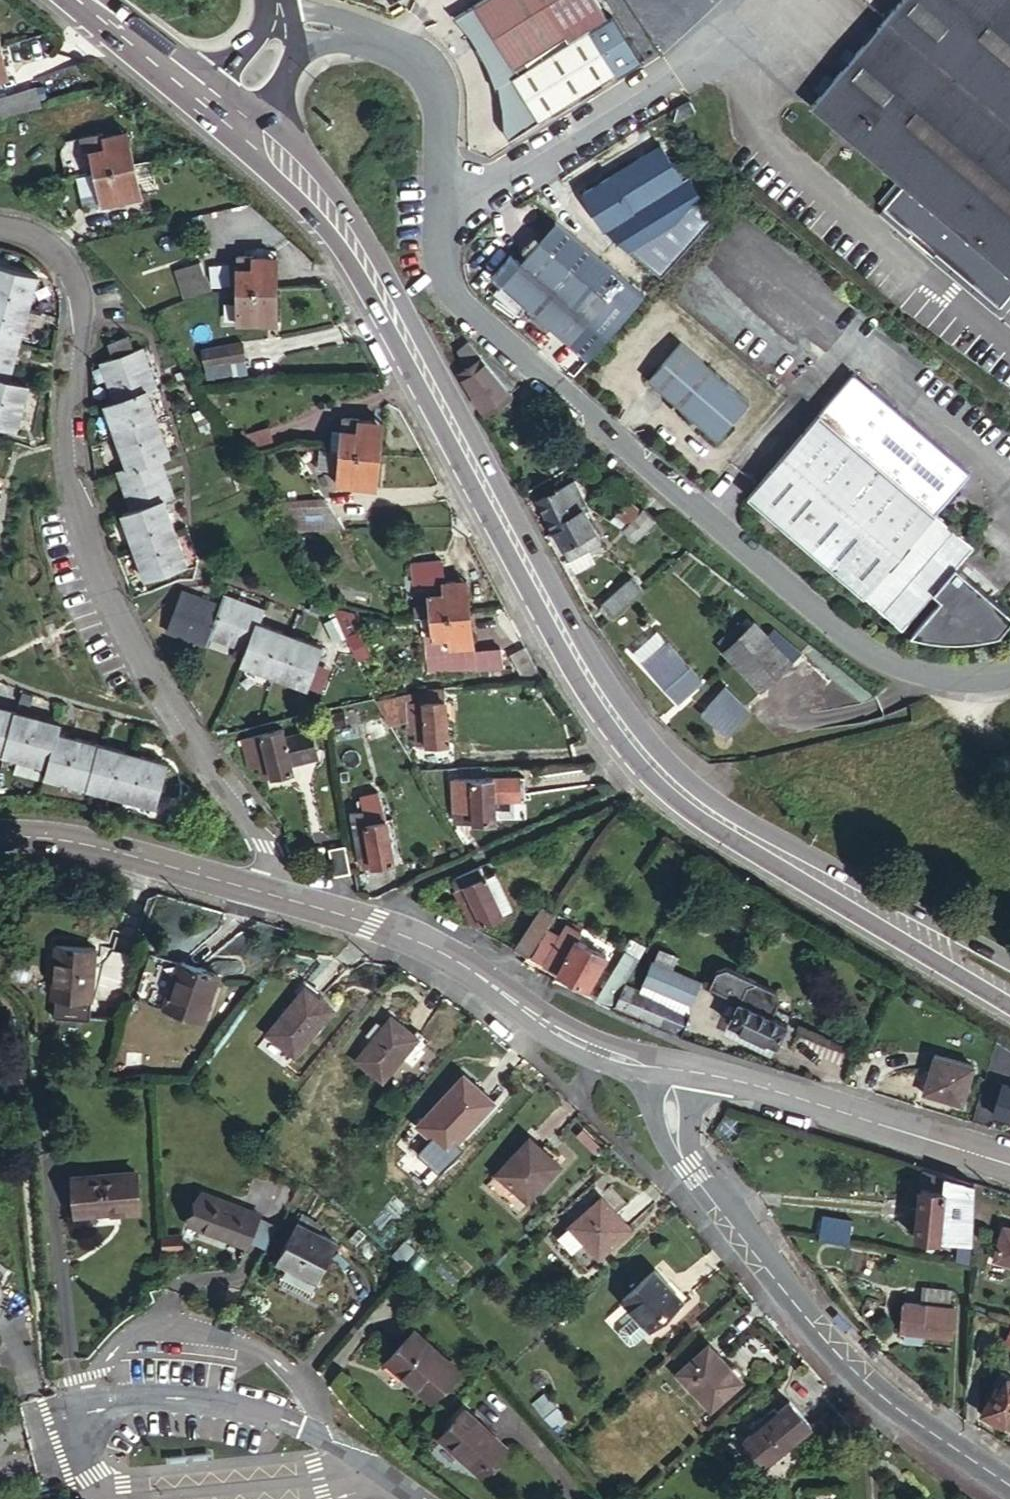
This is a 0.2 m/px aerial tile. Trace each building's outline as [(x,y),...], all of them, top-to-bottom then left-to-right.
[(473,3),(515,68),(569,38),(544,0),(479,0),(473,3)] [(598,0),(544,0),(569,38),(573,43),(593,33),(612,22),(598,0)] [(818,97),(911,177),(893,199),(1009,299),(1009,298),(1009,0),(901,0),(818,97)] [(509,137),(540,120),(512,76),(573,43),(569,38),(515,68),(473,3),(452,15),(461,24),(469,35),(476,46),(483,58),(489,70),(495,86),(497,85),(501,108),(504,127),(509,137)] [(573,43),(512,76),(540,120),(620,76),(593,33),(573,43)] [(622,39),(609,46),(626,72),(640,65),(622,39)] [(25,112),(44,107),(39,89),(0,100),(0,118),(25,112)] [(684,113),(701,98),(699,94),(680,103),(684,113)] [(704,105),(701,98),(684,113),(685,115),(704,105)] [(694,144),(684,129),(670,137),(691,173),(696,170),(706,164),(694,144)] [(90,150),(96,174),(118,167),(134,163),(126,131),(104,136),(106,147),(90,150)] [(590,186),(612,222),(691,173),(670,137),(590,186)] [(118,167),(96,174),(104,205),(142,196),(134,163),(118,167)] [(685,216),(707,187),(696,170),(691,173),(612,222),(637,244),(656,233),(685,216)] [(719,205),(707,187),(685,216),(690,223),(719,205)] [(685,216),(656,233),(661,241),(690,223),(685,216)] [(602,293),(538,226),(495,266),(558,333),(602,293)] [(236,291),(275,289),(274,255),(235,257),(236,291)] [(175,273),(186,301),(196,297),(211,294),(200,265),(175,273)] [(26,314),(35,280),(0,271),(0,307),(26,314)] [(275,322),(275,289),(236,291),(236,323),(275,322)] [(17,346),(26,314),(0,307),(0,341),(17,346)] [(757,393),(689,334),(657,371),(725,430),(757,393)] [(107,343),(112,358),(134,351),(128,335),(107,343)] [(8,381),(17,346),(0,341),(0,371),(8,381)] [(469,365),(480,359),(467,342),(458,348),(469,365)] [(240,343),(201,349),(203,363),(242,357),(240,343)] [(100,363),(113,401),(146,390),(156,387),(141,348),(134,351),(112,358),(100,363)] [(483,414),(508,394),(480,359),(469,365),(459,372),(481,413),(483,414)] [(976,466),(861,365),(755,488),(910,621),(942,584),(964,559),(981,537),(943,505),(976,466)] [(7,385),(8,381),(0,371),(0,383),(7,385)] [(12,386),(7,385),(0,383),(0,425),(2,428),(3,428),(13,431),(21,398),(17,392),(12,386)] [(24,389),(12,386),(17,392),(21,398),(24,389)] [(105,404),(128,470),(161,459),(169,455),(146,390),(113,401),(105,404)] [(340,418),(339,432),(337,454),(375,457),(376,458),(380,421),(340,418)] [(240,433),(244,445),(271,438),(267,426),(240,433)] [(337,454),(339,432),(332,432),(330,453),(337,454)] [(337,454),(330,453),(320,451),(318,471),(335,474),(337,454)] [(375,457),(337,454),(335,474),(334,483),(372,487),(376,458),(375,457)] [(119,473),(132,510),(164,498),(174,495),(161,459),(128,470),(119,473)] [(578,498),(583,508),(584,510),(587,508),(574,481),(570,483),(578,498)] [(537,499),(545,514),(578,498),(570,483),(537,499)] [(164,498),(132,510),(123,514),(146,578),(187,564),(164,498)] [(578,498),(545,514),(552,530),(579,516),(576,511),(583,508),(578,498)] [(273,502),(291,532),(344,530),(325,500),(273,502)] [(637,512),(625,501),(614,513),(626,524),(637,512)] [(576,511),(579,516),(585,513),(584,510),(583,508),(576,511)] [(641,508),(637,512),(643,519),(648,514),(641,508)] [(637,512),(626,524),(621,530),(633,539),(653,518),(648,514),(643,519),(637,512)] [(579,516),(552,530),(561,547),(564,545),(579,537),(593,530),(585,513),(579,516)] [(599,541),(593,530),(579,537),(584,549),(586,548),(599,541)] [(579,537),(564,545),(569,557),(584,549),(579,537)] [(564,545),(561,547),(566,558),(569,557),(564,545)] [(569,557),(566,558),(573,570),(592,562),(586,548),(584,549),(569,557)] [(942,584),(948,591),(917,627),(926,632),(931,634),(936,636),(942,638),(947,639),(953,640),(964,640),(975,639),(986,637),(991,635),(996,632),(1006,627),(1009,623),(1009,598),(964,559),(942,584)] [(610,617),(641,588),(630,576),(599,605),(610,617)] [(427,593),(429,616),(466,612),(463,580),(440,583),(441,592),(427,593)] [(426,584),(427,593),(441,592),(440,583),(426,584)] [(207,642),(210,634),(220,601),(182,587),(169,629),(207,642)] [(220,601),(210,634),(247,647),(257,620),(262,605),(224,592),(220,601)] [(332,611),(343,632),(361,624),(355,613),(341,608),(332,611)] [(466,612),(429,616),(431,631),(433,648),(458,646),(469,645),(466,612)] [(759,615),(751,621),(765,636),(773,628),(759,615)] [(288,631),(257,620),(247,647),(243,662),(275,673),(288,631)] [(765,636),(751,621),(722,650),(761,691),(790,663),(765,636)] [(773,628),(765,636),(790,663),(798,655),(773,628)] [(288,631),(275,673),(306,683),(319,642),(288,631)] [(433,648),(431,631),(419,632),(423,670),(460,666),(458,646),(433,648)] [(678,703),(699,682),(653,632),(631,654),(678,703)] [(519,681),(540,678),(521,644),(504,652),(519,681)] [(472,665),(469,645),(458,646),(460,666),(472,665)] [(375,696),(372,696),(385,719),(404,718),(404,730),(412,730),(413,744),(445,743),(443,689),(375,696)] [(743,706),(726,689),(713,703),(721,710),(739,726),(740,724),(741,723),(743,707),(743,706)] [(721,710),(713,703),(703,714),(711,721),(721,710)] [(729,737),(739,726),(721,710),(711,721),(729,737)] [(28,726),(0,717),(0,761),(15,766),(28,726)] [(307,724),(282,730),(289,759),(314,753),(307,724)] [(289,759),(282,730),(280,725),(238,736),(246,767),(257,765),(260,778),(292,770),(289,759)] [(15,766),(57,779),(66,746),(69,738),(28,726),(15,766)] [(352,726),(335,729),(338,749),(356,746),(352,726)] [(66,746),(57,779),(54,786),(96,799),(108,759),(66,746)] [(141,768),(108,759),(96,799),(128,809),(141,768)] [(174,779),(141,768),(128,809),(162,820),(174,779)] [(451,775),(449,809),(458,809),(457,821),(487,823),(488,800),(519,801),(520,779),(451,775)] [(362,811),(349,814),(360,869),(391,863),(375,793),(359,796),(362,811)] [(335,877),(351,874),(348,846),(331,849),(335,877)] [(478,866),(449,880),(454,889),(482,874),(478,866)] [(460,900),(452,903),(463,922),(470,919),(474,926),(501,911),(482,874),(454,889),(460,900)] [(449,880),(441,883),(452,903),(460,900),(454,889),(449,880)] [(539,908),(511,952),(522,958),(525,954),(541,929),(550,915),(539,908)] [(564,921),(557,937),(570,944),(575,938),(578,930),(564,921)] [(541,929),(525,954),(537,961),(551,935),(541,929)] [(551,935),(537,961),(543,964),(557,937),(551,935)] [(114,977),(122,939),(109,936),(101,974),(114,977)] [(557,937),(543,964),(588,987),(605,954),(575,938),(570,944),(557,937)] [(91,997),(91,945),(44,945),(44,971),(48,971),(49,997),(91,997)] [(610,1005),(636,958),(622,950),(597,997),(610,1005)] [(700,977),(654,957),(643,982),(689,1002),(700,977)] [(199,1017),(215,970),(176,958),(161,1005),(199,1017)] [(737,998),(727,1020),(775,1043),(786,1021),(770,1013),(778,998),(774,988),(755,979),(725,965),(715,968),(708,984),(737,998)] [(294,1055),(332,1008),(304,984),(265,1033),(294,1055)] [(688,1010),(635,986),(624,1011),(679,1033),(688,1010)] [(389,1015),(384,1022),(373,1036),(355,1059),(382,1082),(416,1036),(389,1015)] [(373,1036),(384,1022),(376,1017),(365,1030),(373,1036)] [(855,1036),(847,1032),(843,1040),(851,1044),(855,1036)] [(971,1064),(933,1052),(921,1090),(959,1102),(971,1064)] [(446,1152),(493,1100),(463,1071),(416,1124),(446,1152)] [(995,1114),(1009,1119),(1009,1083),(1005,1081),(995,1114)] [(523,1203),(559,1163),(529,1136),(494,1176),(523,1203)] [(945,1174),(920,1166),(918,1187),(942,1188),(945,1174)] [(129,1210),(127,1169),(68,1171),(70,1206),(110,1206),(110,1210),(129,1210)] [(196,1172),(179,1203),(232,1235),(250,1204),(196,1172)] [(939,1237),(969,1239),(972,1182),(945,1174),(942,1188),(939,1237)] [(915,1236),(939,1237),(942,1188),(918,1187),(915,1236)] [(566,1225),(567,1226),(582,1244),(595,1258),(629,1226),(600,1195),(566,1225)] [(824,1215),(820,1239),(848,1244),(849,1241),(852,1220),(824,1215)] [(283,1270),(312,1285),(336,1241),(295,1220),(272,1264),(283,1270)] [(882,1225),(852,1220),(849,1241),(880,1246),(882,1225)] [(1003,1224),(993,1258),(1009,1263),(1009,1226),(1003,1224)] [(582,1244),(567,1226),(555,1237),(570,1255),(582,1244)] [(375,1248),(363,1237),(353,1247),(366,1259),(375,1248)] [(632,1340),(647,1327),(680,1298),(653,1266),(619,1296),(633,1312),(618,1325),(618,1332),(625,1339),(632,1340)] [(276,1282),(306,1298),(312,1285),(283,1270),(276,1282)] [(924,1296),(951,1302),(951,1289),(924,1287),(924,1296)] [(950,1304),(951,1302),(924,1296),(923,1302),(950,1304)] [(905,1301),(902,1331),(921,1333),(923,1302),(905,1301)] [(953,1305),(950,1304),(923,1302),(921,1333),(951,1335),(953,1305)] [(377,1358),(422,1401),(452,1371),(407,1328),(377,1358)] [(706,1412),(742,1380),(708,1341),(671,1374),(706,1412)] [(1009,1427),(1009,1412),(1008,1411),(1009,1407),(1009,1377),(1006,1375),(1000,1386),(995,1384),(981,1412),(1009,1427)] [(809,1425),(787,1399),(741,1437),(763,1464),(809,1425)] [(470,1473),(493,1450),(454,1411),(432,1435),(470,1473)] [(837,1491),(809,1492),(809,1498),(837,1498),(837,1491)]
